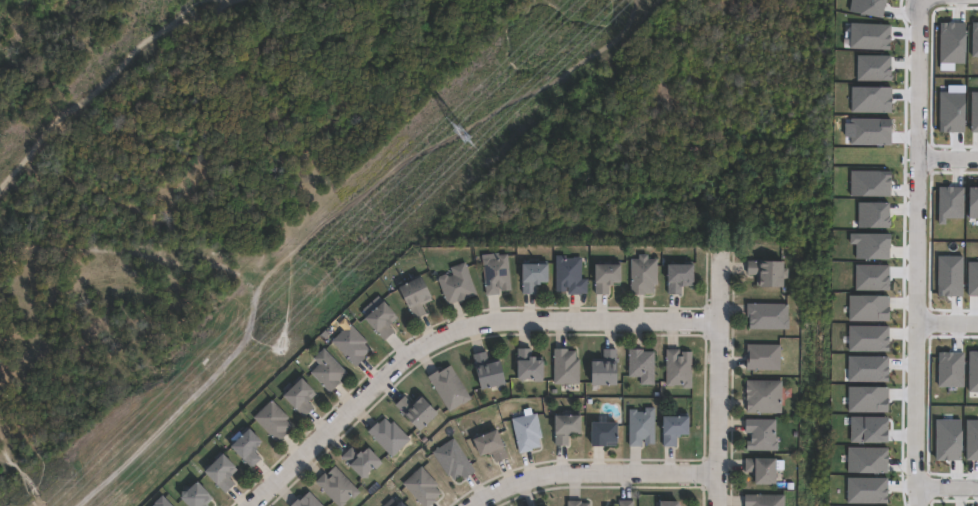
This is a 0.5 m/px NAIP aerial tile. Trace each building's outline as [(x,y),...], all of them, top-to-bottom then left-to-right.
[(482,255),(507,254),(509,293),(485,295),(482,255)] [(556,294),(556,258),(581,258),(581,279),(586,279),(586,294),(556,294)] [(655,259),(655,294),(630,294),(630,259),(655,259)] [(782,261),(782,288),(756,288),(756,276),(746,276),(746,261),(782,261)] [(451,274),(449,268),(465,263),(475,297),(445,305),(438,278),(451,274)] [(521,294),(521,265),(547,265),(547,284),(536,284),(536,294),(521,294)] [(620,284),(608,284),(608,295),(594,294),(594,265),(620,265),(620,284)] [(693,265),(693,286),(681,286),(681,295),(667,295),(667,265),(693,265)] [(431,301),(421,306),(426,315),(413,320),(398,288),(421,277),(431,301)] [(363,320),(382,302),(396,317),(388,325),(394,330),(383,341),(363,320)] [(787,305),(787,330),(746,330),(746,305),(787,305)] [(330,342),(348,324),(372,348),(354,366),(330,342)] [(779,370),(746,370),(746,345),(779,345),(779,370)] [(347,374),(329,392),(310,373),(318,365),(313,359),(323,349),(347,374)] [(533,349),(533,360),(542,360),(542,380),(517,380),(517,349),(533,349)] [(578,384),(553,384),(553,349),(578,349),(578,384)] [(616,385),(591,385),(591,361),(602,361),(602,349),(616,349),(616,385)] [(654,351),(654,384),(639,384),(639,377),(628,377),(628,351),(654,351)] [(691,351),(691,387),(665,387),(665,351),(691,351)] [(488,362),(499,360),(504,385),(480,390),(473,354),(486,352),(488,362)] [(447,411),(428,376),(450,365),(469,400),(447,411)] [(282,396),(301,378),(315,394),(308,401),(314,407),(303,418),(282,396)] [(745,413),(745,382),(780,382),(780,413),(745,413)] [(419,396),(437,415),(419,431),(394,405),(404,396),(411,404),(419,396)] [(252,419),(270,401),(295,425),(277,443),(252,419)] [(654,446),(628,446),(628,409),(654,409),(654,446)] [(519,453),(511,420),(535,414),(543,448),(519,453)] [(410,440),(392,457),(367,433),(385,415),(410,440)] [(554,416),(580,416),(580,436),(568,436),(568,446),(554,446),(554,416)] [(688,417),(688,436),(676,436),(676,446),(662,446),(662,417),(688,417)] [(776,420),(776,451),(745,451),(745,420),(776,420)] [(616,446),(590,446),(590,423),(617,423),(616,446)] [(261,442),(253,451),(261,459),(251,469),(229,447),(247,429),(261,442)] [(490,453),(480,458),(472,441),(494,430),(508,457),(495,463),(490,453)] [(474,471),(453,485),(432,453),(452,439),(474,471)] [(366,448),(381,462),(363,480),(340,458),(350,447),(358,456),(366,448)] [(237,469),(228,478),(235,484),(225,494),(203,473),(222,454),(237,469)] [(775,486),(754,486),(754,474),(745,474),(745,459),(775,459),(775,486)] [(358,490),(342,505),(336,505),(314,484),(333,465),(358,490)] [(443,491),(428,505),(422,505),(402,485),(419,468),(443,491)] [(213,499),(206,505),(186,505),(179,499),(196,482),(213,499)] [(307,491),(322,505),(292,505),(307,491)] [(784,495),(784,505),(744,505),(744,495),(784,495)] [(161,498),(169,505),(153,505),(161,498)]
